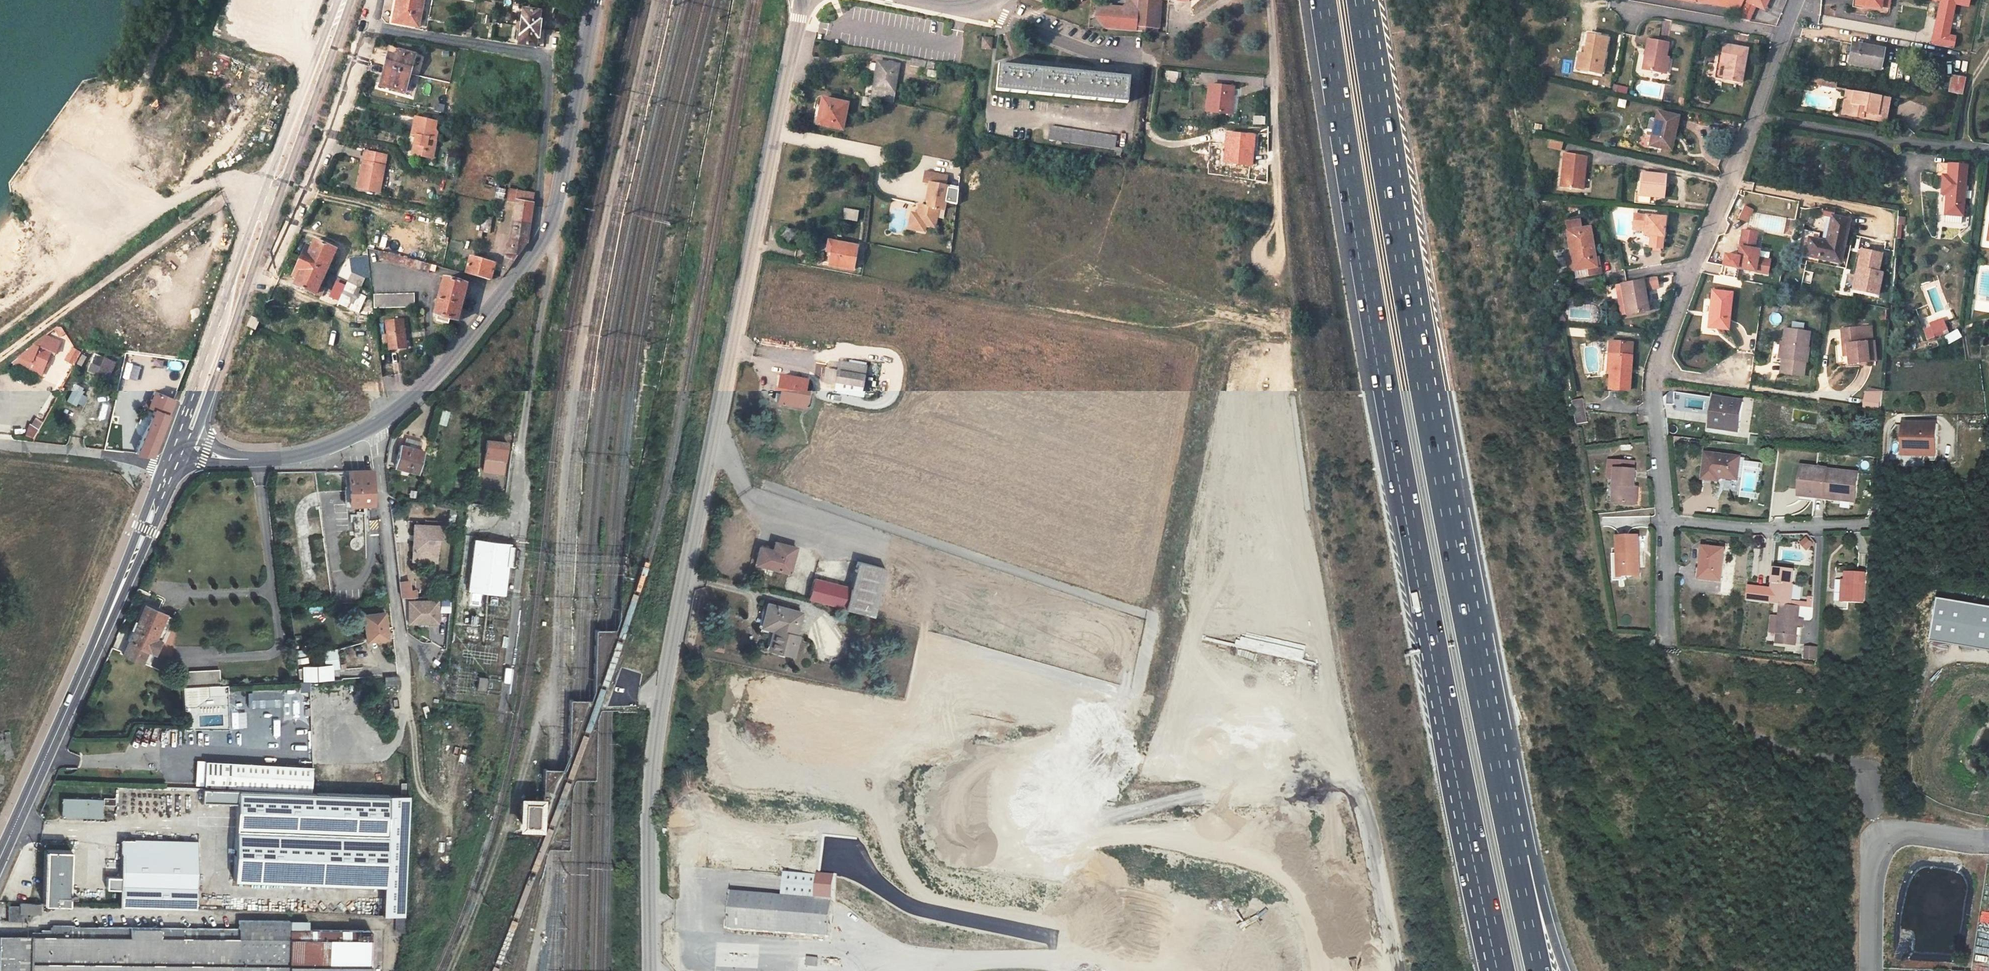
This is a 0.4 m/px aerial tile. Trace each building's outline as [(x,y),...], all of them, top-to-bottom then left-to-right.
[(418,26),(423,0),(398,0),(394,21),(418,26)] [(1136,31),(1156,32),(1157,27),(1158,28),(1160,0),(1130,0),(1121,6),(1106,5),(1095,15),(1106,29),(1136,31)] [(1695,1),(1738,10),(1734,19),(1748,21),(1755,5),(1764,9),(1768,0),(1688,0),(1695,1)] [(1967,6),(1969,0),(1939,0),(1941,0),(1932,44),(1947,47),(1951,30),(1944,28),(1950,2),(1967,6)] [(523,8),(521,26),(540,28),(541,19),(540,19),(541,11),(523,8)] [(540,28),(521,26),(518,44),(536,47),(537,38),(538,38),(540,28)] [(1583,54),(1580,70),(1600,73),(1606,38),(1587,35),(1583,54)] [(981,48),(991,49),(991,39),(982,38),(981,48)] [(1663,73),(1666,57),(1669,43),(1648,39),(1642,70),(1663,73)] [(1852,43),(1848,63),(1879,69),(1883,50),(1852,43)] [(1723,45),(1719,63),(1726,64),(1723,79),(1741,82),(1747,49),(1723,45)] [(381,85),(405,92),(415,55),(391,48),(381,85)] [(932,69),(934,62),(912,58),(911,65),(932,69)] [(892,102),(897,72),(898,65),(878,61),(872,98),(876,99),(892,102)] [(1714,77),(1723,79),(1726,64),(1719,63),(1718,62),(1714,77)] [(998,65),(996,90),(1127,102),(1129,77),(998,65)] [(1179,82),(1178,71),(1166,71),(1166,82),(1179,82)] [(1951,76),(1951,78),(1949,90),(1948,93),(1962,95),(1966,79),(1951,76)] [(1837,83),(1819,80),(1818,85),(1836,88),(1837,83)] [(1613,84),(1612,91),(1626,94),(1628,87),(1613,84)] [(1205,111),(1230,113),(1233,88),(1208,85),(1205,111)] [(1841,114),(1862,119),(1863,114),(1886,118),(1890,98),(1846,90),(1841,114)] [(864,96),(863,104),(875,107),(876,99),(872,98),(864,96)] [(817,105),(815,115),(818,116),(817,124),(842,129),(848,104),(823,98),(821,106),(817,105)] [(1617,106),(1625,108),(1626,100),(1618,98),(1617,106)] [(1657,111),(1655,120),(1652,136),(1649,145),(1670,150),(1678,116),(1657,111)] [(1863,114),(1862,119),(1885,123),(1886,118),(1863,114)] [(1253,115),(1252,124),(1265,125),(1265,116),(1253,115)] [(413,154),(424,157),(426,149),(434,151),(437,133),(435,130),(437,122),(416,117),(412,135),(417,136),(413,154)] [(1652,136),(1655,120),(1649,118),(1646,135),(1652,136)] [(1114,149),(1114,147),(1116,136),(1050,126),(1048,139),(1114,149)] [(1225,162),(1233,163),(1236,134),(1229,133),(1225,162)] [(1236,134),(1233,163),(1251,165),(1254,136),(1236,134)] [(1561,150),(1563,143),(1550,140),(1549,147),(1561,150)] [(432,158),(434,151),(426,149),(424,157),(432,158)] [(358,187),(379,191),(386,155),(366,151),(358,187)] [(1560,187),(1582,190),(1586,156),(1564,154),(1560,187)] [(1946,194),(1944,214),(1962,216),(1965,164),(1946,163),(1945,177),(1942,176),(1941,193),(1946,194)] [(1640,172),(1638,195),(1664,197),(1667,175),(1640,172)] [(925,225),(935,227),(938,208),(943,210),(948,186),(930,183),(926,200),(929,201),(928,206),(919,204),(917,214),(916,223),(925,225)] [(528,241),(534,194),(509,189),(507,200),(516,202),(510,239),(528,241)] [(1739,218),(1746,222),(1752,210),(1744,206),(1739,218)] [(857,221),(859,210),(845,208),(843,219),(857,221)] [(916,223),(917,214),(911,213),(908,228),(924,231),(925,225),(916,223)] [(1662,248),(1665,218),(1634,214),(1631,241),(1635,245),(1662,248)] [(1962,216),(1944,214),(1944,222),(1961,224),(1962,216)] [(1849,220),(1831,216),(1826,242),(1809,238),(1805,256),(1840,263),(1849,220)] [(1565,223),(1570,249),(1574,248),(1578,269),(1587,268),(1589,276),(1601,274),(1600,266),(1596,266),(1590,227),(1581,229),(1580,220),(1572,221),(1573,222),(1565,223)] [(1756,233),(1742,230),(1735,268),(1767,274),(1770,260),(1757,258),(1758,250),(1753,249),(1756,233)] [(499,277),(502,277),(508,271),(528,241),(510,239),(507,247),(499,277)] [(315,240),(311,249),(310,252),(304,250),(300,260),(323,270),(327,263),(329,264),(336,249),(315,240)] [(852,270),(857,246),(828,241),(827,251),(832,252),(829,265),(852,270)] [(1574,270),(1578,269),(1574,248),(1570,249),(1574,270)] [(1859,248),(1851,288),(1876,293),(1881,272),(1877,271),(1880,252),(1859,248)] [(436,265),(382,251),(380,259),(428,272),(429,269),(435,271),(436,265)] [(466,273),(490,279),(494,263),(470,256),(466,273)] [(301,272),(299,277),(295,286),(315,294),(322,280),(320,279),(323,270),(300,260),(296,270),(301,272)] [(1577,278),(1588,276),(1587,269),(1576,271),(1577,278)] [(353,272),(348,281),(361,287),(365,278),(353,272)] [(1620,283),(1622,293),(1626,293),(1629,313),(1648,310),(1644,288),(1658,286),(1656,277),(1620,283)] [(457,320),(466,284),(444,278),(434,315),(438,315),(436,321),(449,324),(450,319),(457,320)] [(358,293),(361,287),(348,281),(344,292),(352,296),(347,307),(359,312),(366,297),(358,293)] [(1708,327),(1728,329),(1732,293),(1712,291),(1708,327)] [(374,294),(374,308),(415,307),(414,294),(374,294)] [(248,326),(255,329),(257,327),(260,320),(252,317),(248,326)] [(389,349),(405,348),(402,319),(386,321),(389,349)] [(1930,327),(1933,335),(1947,329),(1944,321),(1930,327)] [(1858,327),(1841,329),(1843,355),(1847,354),(1848,363),(1868,361),(1866,342),(1859,342),(1858,327)] [(1783,342),(1781,357),(1784,358),(1788,358),(1805,361),(1809,332),(1785,329),(1783,342)] [(1632,343),(1609,341),(1608,354),(1612,354),(1610,373),(1609,389),(1629,390),(1632,343)] [(43,368),(50,353),(34,345),(19,357),(43,368)] [(65,360),(74,364),(80,353),(71,348),(65,360)] [(94,354),(88,373),(109,380),(115,361),(94,354)] [(1803,376),(1805,361),(1788,358),(1787,365),(1783,364),(1782,373),(1803,376)] [(75,367),(82,370),(86,363),(79,360),(75,367)] [(862,387),(866,366),(840,362),(838,371),(827,369),(824,381),(862,387)] [(9,388),(14,384),(6,372),(0,376),(9,388)] [(781,375),(779,387),(782,388),(779,402),(803,406),(808,380),(781,375)] [(73,388),(66,402),(76,407),(83,393),(73,388)] [(136,453),(152,455),(158,439),(174,399),(154,392),(148,406),(154,408),(136,453)] [(1868,394),(1867,402),(1882,404),(1883,396),(1868,394)] [(1712,429),(1740,433),(1744,403),(1716,399),(1712,429)] [(1882,404),(1867,402),(1865,409),(1881,412),(1882,404)] [(1575,405),(1576,411),(1578,425),(1589,423),(1585,403),(1575,405)] [(33,417),(24,435),(34,440),(43,422),(33,417)] [(46,417),(42,424),(51,429),(55,422),(46,417)] [(1904,424),(1904,456),(1926,456),(1938,456),(1939,424),(1904,424)] [(390,438),(385,464),(416,473),(422,451),(419,450),(421,442),(406,438),(403,446),(400,445),(397,454),(394,453),(398,438),(391,436),(390,438)] [(509,464),(509,442),(485,441),(485,468),(496,468),(496,463),(509,464)] [(1704,480),(1715,481),(1715,477),(1720,478),(1722,478),(1724,456),(1707,454),(1704,480)] [(1735,467),(1736,457),(1724,456),(1722,478),(1739,480),(1740,468),(1735,467)] [(1635,505),(1636,489),(1637,471),(1634,471),(1635,463),(1611,461),(1610,477),(1616,477),(1615,504),(1635,505)] [(1799,496),(1815,498),(1818,469),(1803,467),(1799,496)] [(1818,469),(1815,498),(1825,499),(1825,497),(1857,501),(1860,474),(1828,471),(1828,470),(1818,469)] [(371,505),(371,472),(349,472),(349,505),(371,505)] [(439,527),(414,525),(413,560),(434,562),(436,538),(439,538),(439,527)] [(1808,550),(1814,542),(1804,536),(1799,544),(1808,550)] [(1618,538),(1619,556),(1623,556),(1623,577),(1640,577),(1639,537),(1618,538)] [(511,543),(472,539),(467,590),(503,594),(507,565),(512,566),(514,546),(511,546),(511,543)] [(769,568),(788,573),(795,548),(776,543),(769,568)] [(1712,580),(1715,549),(1704,547),(1700,579),(1712,580)] [(1715,549),(1712,580),(1722,582),(1725,550),(1715,549)] [(807,603),(810,604),(870,621),(884,569),(857,562),(850,588),(814,579),(807,603)] [(1781,605),(1791,606),(1794,572),(1775,570),(1773,590),(1771,604),(1781,605)] [(1847,572),(1846,580),(1845,603),(1864,604),(1866,573),(1847,572)] [(409,581),(400,582),(402,597),(416,598),(417,591),(410,590),(409,581)] [(1771,604),(1773,590),(1748,587),(1747,601),(1771,604)] [(1940,599),(1932,641),(1988,650),(1988,607),(1940,599)] [(408,601),(407,625),(439,626),(440,601),(408,601)] [(768,649),(785,654),(790,636),(793,638),(800,612),(767,604),(761,626),(773,630),(768,649)] [(1795,646),(1798,626),(1798,621),(1800,607),(1791,606),(1781,605),(1780,617),(1772,616),(1770,633),(1778,633),(1777,644),(1795,646)] [(143,606),(127,642),(147,649),(153,652),(169,617),(143,606)] [(383,614),(364,616),(367,641),(387,639),(383,614)] [(796,638),(793,638),(790,636),(785,654),(792,656),(796,638)] [(123,652),(142,660),(147,649),(127,642),(123,652)] [(159,657),(165,659),(171,646),(166,643),(159,657)] [(1817,647),(1807,647),(1807,659),(1816,659),(1817,647)] [(300,683),(334,681),(334,670),(339,670),(338,650),(325,651),(326,666),(299,667),(300,683)] [(141,662),(142,660),(123,652),(122,655),(141,662)] [(181,673),(182,688),(218,686),(218,672),(181,673)] [(397,686),(399,686),(398,677),(385,678),(385,692),(397,691),(397,686)] [(486,693),(488,679),(480,678),(478,692),(486,693)] [(310,685),(228,692),(229,706),(239,705),(240,712),(256,710),(257,718),(263,718),(263,709),(275,708),(274,699),(311,695),(310,685)] [(313,767),(231,764),(230,789),(314,792),(313,767)] [(384,888),(388,796),(202,789),(202,802),(235,803),(234,882),(384,888)] [(409,797),(388,796),(384,888),(383,916),(404,917),(409,797)] [(61,800),(61,818),(100,818),(100,800),(61,800)] [(537,802),(520,802),(520,826),(536,827),(537,802)] [(670,816),(669,825),(681,826),(682,817),(670,816)] [(846,845),(853,830),(845,827),(844,830),(832,825),(827,838),(846,845)] [(860,834),(853,830),(846,845),(854,848),(860,834)] [(147,908),(195,910),(196,842),(120,840),(120,878),(107,877),(107,890),(119,889),(119,907),(147,908)] [(44,905),(68,906),(68,896),(75,897),(74,890),(69,890),(69,874),(75,874),(75,868),(69,867),(69,852),(46,851),(44,905)] [(732,893),(728,932),(829,937),(834,877),(784,874),(782,897),(732,893)] [(40,905),(19,904),(19,907),(8,907),(8,921),(26,922),(26,914),(39,914),(40,905)] [(396,933),(404,934),(405,919),(397,919),(396,933)] [(238,929),(238,938),(183,937),(183,928),(130,927),(130,937),(40,937),(0,937),(0,970),(288,970),(289,921),(239,920),(238,929)] [(289,921),(288,970),(381,970),(378,970),(379,934),(369,935),(369,931),(308,930),(308,922),(289,921)] [(130,937),(130,927),(51,926),(51,931),(40,930),(40,937),(130,937)] [(238,938),(238,929),(183,928),(183,937),(238,938)] [(736,955),(734,955),(734,945),(717,943),(715,967),(734,969),(736,955)] [(817,960),(807,960),(807,970),(817,970),(817,960)]
